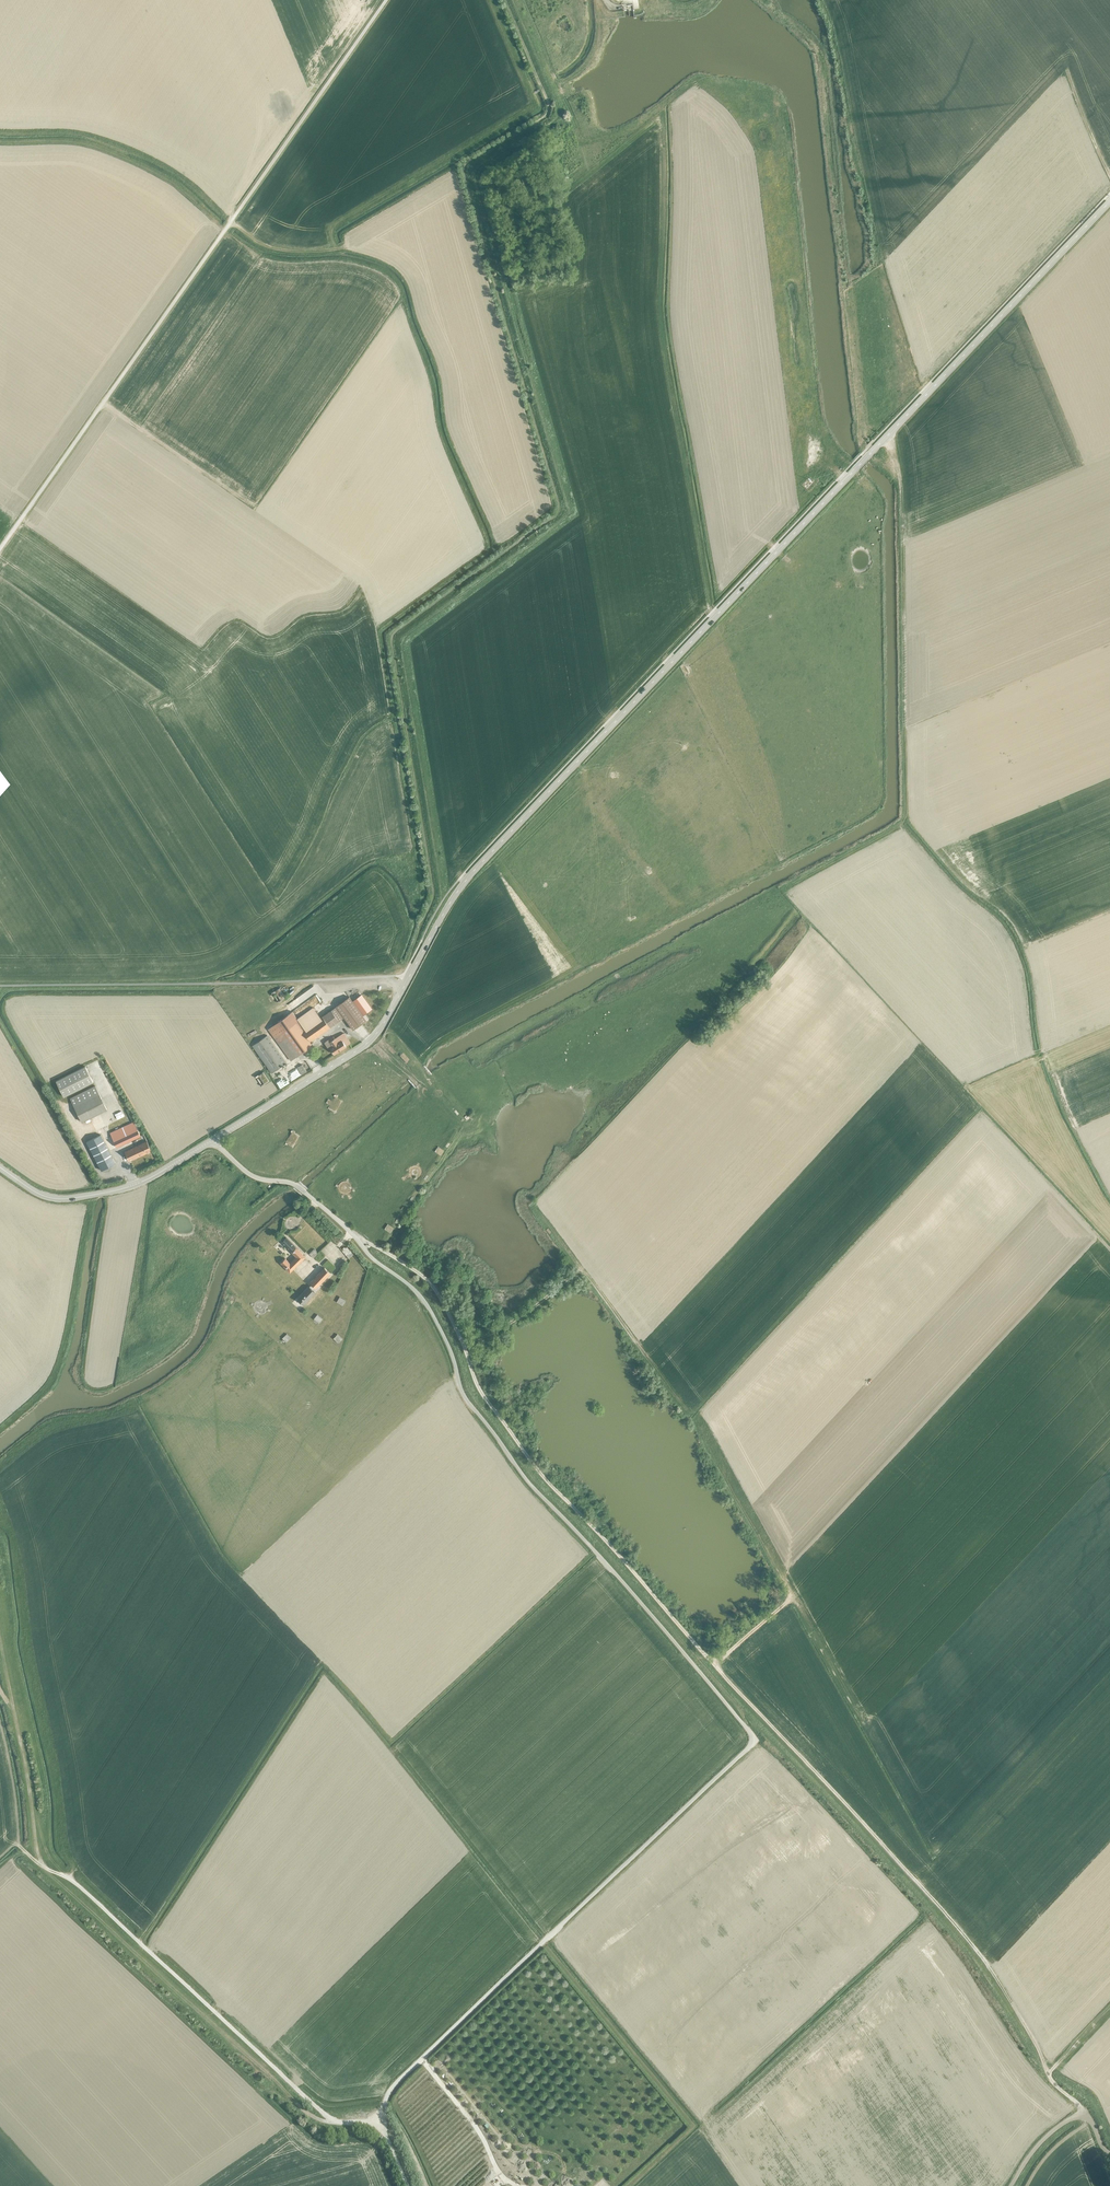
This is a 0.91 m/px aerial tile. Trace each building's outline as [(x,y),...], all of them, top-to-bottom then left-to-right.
[(537,528),(526,535),(529,540),(540,532),(537,528)] [(282,1000),(286,997),(280,988),(276,991),(275,991),(272,993),(272,994),(275,992),(281,999),(278,1001),(278,1003),(282,1000)] [(362,995),(353,1002),(363,1016),(372,1009),(362,995)] [(268,1029),(291,1061),(313,1045),(311,1041),(344,1017),(353,1030),(366,1020),(363,1016),(353,1002),(349,996),(336,1006),(321,1017),(313,1007),(297,1018),(292,1011),(268,1029)] [(331,1049),(334,1054),(346,1046),(351,1043),(344,1033),(335,1038),(334,1036),(328,1039),(330,1042),(329,1042),(332,1047),(330,1048),(331,1049)] [(272,1073),(287,1063),(268,1035),(252,1046),(272,1073)] [(302,1064),(297,1067),(302,1075),(307,1072),(302,1064)] [(64,1097),(94,1082),(86,1066),(56,1081),(64,1097)] [(258,1074),(255,1076),(256,1078),(259,1076),(264,1083),(261,1085),(262,1086),(265,1084),(270,1081),(263,1072),(260,1074),(258,1074)] [(284,1077),(277,1080),(279,1086),(286,1084),(284,1077)] [(96,1086),(70,1098),(82,1122),(108,1110),(96,1086)] [(334,1101),(327,1098),(325,1103),(329,1105),(328,1109),(337,1113),(342,1100),(337,1098),(338,1096),(335,1094),(334,1096),(335,1097),(334,1101)] [(134,1121),(110,1132),(117,1147),(141,1136),(134,1121)] [(293,1130),(284,1145),(292,1150),(300,1135),(295,1132),(295,1131),(293,1130)] [(101,1134),(87,1141),(102,1170),(115,1163),(101,1134)] [(147,1141),(125,1151),(129,1161),(139,1156),(147,1152),(148,1153),(150,1152),(151,1151),(152,1150),(147,1141)] [(435,1151),(441,1155),(444,1150),(438,1146),(435,1151)] [(415,1181),(418,1181),(421,1179),(423,1177),(424,1175),(424,1172),(424,1169),(422,1166),(420,1164),(417,1163),(414,1163),(411,1164),(409,1166),(407,1168),(406,1171),(406,1174),(408,1177),(409,1179),(412,1181),(415,1181)] [(388,1223),(384,1228),(391,1233),(394,1227),(388,1223)] [(306,1257),(287,1237),(282,1241),(296,1257),(290,1263),(286,1258),(281,1263),(290,1272),(306,1257)] [(343,1249),(342,1250),(349,1258),(353,1254),(347,1247),(346,1247),(345,1247),(344,1247),(343,1247),(343,1248),(343,1249)] [(271,1248),(266,1252),(272,1259),(277,1254),(271,1248)] [(314,1249),(309,1254),(313,1258),(318,1253),(314,1249)] [(312,1283),(298,1298),(304,1304),(316,1292),(315,1291),(321,1285),(320,1284),(331,1273),(325,1267),(310,1282),(312,1283)] [(293,1280),(299,1275),(297,1271),(290,1276),(293,1280)] [(340,1297),(337,1302),(343,1305),(346,1300),(340,1297)] [(318,1314),(314,1319),(319,1323),(323,1318),(318,1314)] [(287,1334),(282,1338),(287,1343),(291,1338),(287,1334)] [(338,1334),(334,1338),(339,1343),(343,1339),(338,1334)]
